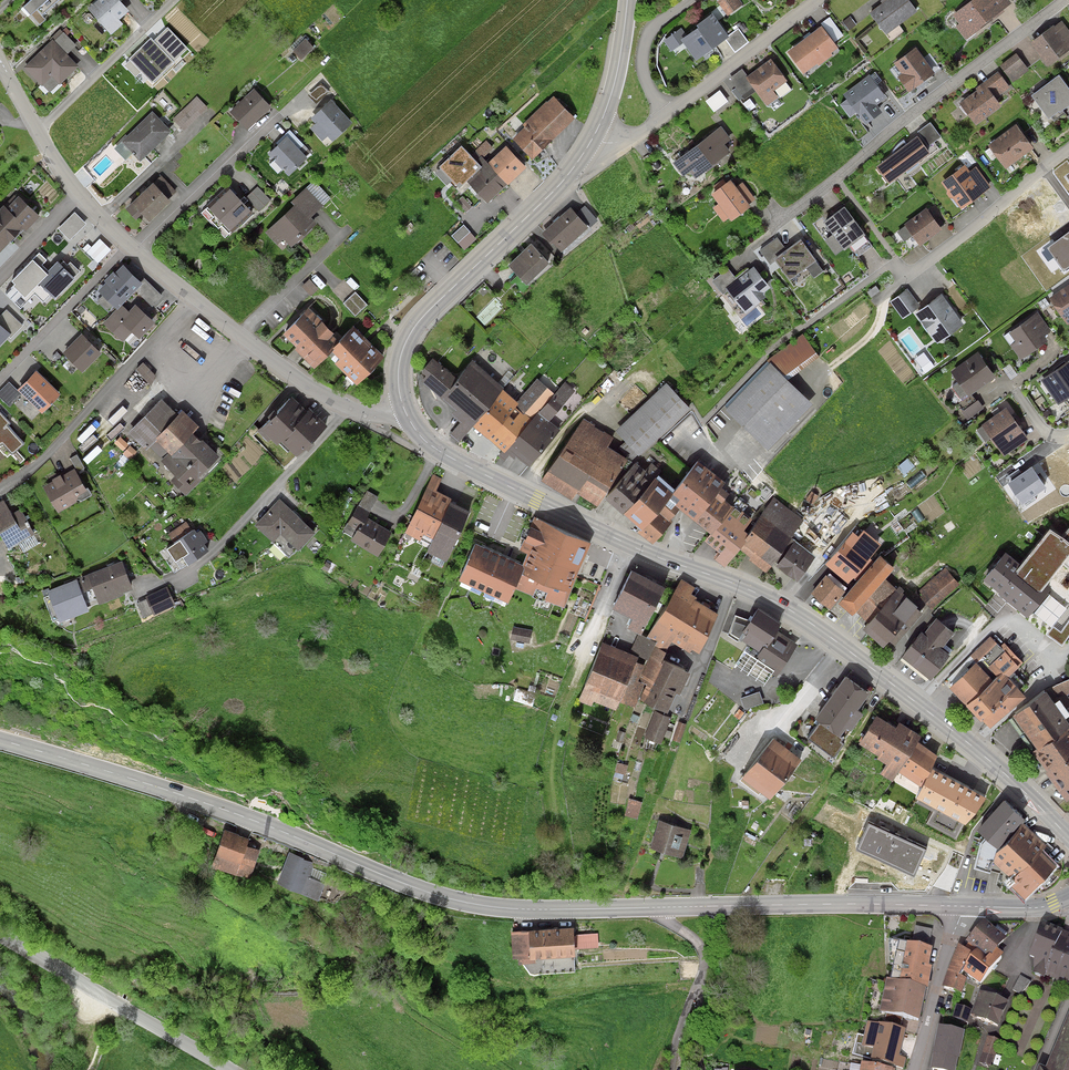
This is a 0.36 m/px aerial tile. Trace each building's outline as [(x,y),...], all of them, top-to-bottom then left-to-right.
[(25,6),(32,14),(37,10),(42,15),(58,0),(32,0),(25,6)] [(120,0),(99,0),(90,8),(113,34),(124,24),(119,20),(129,11),(121,2),(120,0)] [(718,2),(728,16),(744,4),(740,0),(720,0),(718,2)] [(906,0),(890,0),(873,13),(887,31),(914,11),(906,0)] [(996,0),(976,0),(956,16),(970,33),(1002,8),(996,0)] [(688,38),(684,41),(696,57),(725,36),(713,20),(688,38)] [(168,27),(154,41),(174,61),(188,48),(168,27)] [(688,38),(681,28),(664,40),(671,50),(684,41),(688,38)] [(739,29),(725,39),(735,52),(749,42),(739,29)] [(835,48),(821,29),(791,52),(804,70),(835,48)] [(1034,43),(1050,64),(1068,49),(1054,29),(1034,43)] [(53,38),(68,55),(77,47),(61,30),(53,38)] [(68,55),(53,38),(24,67),(50,94),(79,66),(68,55)] [(151,38),(129,60),(153,84),(175,62),(174,61),(154,41),(151,38)] [(306,39),(294,51),(304,60),(316,48),(306,39)] [(933,74),(916,51),(897,65),(904,74),(900,77),(910,90),(933,74)] [(1030,71),(1016,53),(1000,66),(1014,84),(1030,71)] [(783,80),(770,62),(750,77),(767,102),(774,97),(769,90),(783,80)] [(1059,77),(1035,96),(1051,118),(1068,104),(1068,90),(1059,77)] [(883,98),(868,78),(846,95),(866,122),(879,112),(873,105),(883,98)] [(322,84),(309,96),(318,105),(331,93),(322,84)] [(977,121),(998,106),(985,88),(964,103),(977,121)] [(272,107),(255,89),(232,111),(248,129),(272,107)] [(197,97),(174,120),(185,131),(208,108),(197,97)] [(553,100),(514,138),(532,157),(571,119),(553,100)] [(353,124),(332,101),(314,118),(319,123),(313,129),(324,142),(330,136),(335,141),(353,124)] [(172,131),(154,112),(116,150),(127,161),(133,154),(141,162),(172,131)] [(1030,148),(1016,128),(993,145),(1008,165),(1030,148)] [(696,174),(727,152),(715,135),(684,157),(696,174)] [(308,159),(288,138),(270,155),(291,176),(308,159)] [(928,154),(917,138),(879,167),(890,182),(928,154)] [(486,141),(475,150),(482,158),(493,148),(486,141)] [(461,146),(439,167),(460,189),(482,167),(461,146)] [(522,168),(505,150),(470,182),(486,200),(522,168)] [(980,192),(964,170),(946,183),(962,205),(980,192)] [(298,205),(311,220),(332,201),(315,182),(294,201),(298,205)] [(748,206),(730,183),(714,195),(732,218),(748,206)] [(170,202),(155,186),(136,203),(151,219),(170,202)] [(258,187),(246,198),(260,212),(271,201),(258,187)] [(253,212),(232,190),(212,209),(233,231),(253,212)] [(471,206),(462,196),(457,201),(466,211),(471,206)] [(20,199),(7,212),(4,209),(0,213),(0,248),(23,224),(27,228),(38,216),(20,199)] [(294,247),(317,226),(311,220),(298,205),(267,233),(279,246),(286,239),(294,247)] [(863,236),(844,210),(826,222),(844,248),(863,236)] [(585,228),(569,211),(546,232),(561,249),(585,228)] [(940,230),(925,211),(908,224),(922,243),(940,230)] [(75,212),(58,229),(69,241),(86,224),(75,212)] [(1047,248),(1063,271),(1068,267),(1068,233),(1047,248)] [(816,258),(800,238),(785,249),(777,238),(760,251),(769,264),(775,260),(789,278),(816,258)] [(545,264),(530,248),(510,266),(526,282),(545,264)] [(47,260),(39,253),(12,281),(27,295),(50,272),(42,265),(47,260)] [(68,265),(64,261),(42,283),(55,297),(80,271),(71,262),(68,265)] [(141,284),(124,267),(102,291),(119,307),(141,284)] [(767,287),(753,269),(738,280),(728,268),(712,280),(723,294),(729,290),(745,311),(763,298),(759,292),(767,287)] [(876,285),(867,291),(871,297),(880,291),(876,285)] [(1054,301),(1066,319),(1068,317),(1068,290),(1054,301)] [(908,291),(893,301),(904,317),(918,306),(908,291)] [(355,292),(343,304),(355,317),(367,305),(355,292)] [(961,324),(941,298),(919,314),(939,341),(961,324)] [(153,322),(137,308),(118,330),(134,344),(153,322)] [(0,318),(0,326),(9,335),(11,337),(22,326),(7,311),(0,318)] [(333,341),(305,314),(284,335),(311,362),(333,341)] [(1026,355),(1045,342),(1031,321),(1012,334),(1026,355)] [(9,335),(0,326),(0,344),(9,335)] [(352,332),(329,355),(356,381),(378,358),(352,332)] [(766,364),(786,379),(819,356),(804,334),(768,358),(766,364)] [(100,354),(83,337),(67,353),(84,371),(100,354)] [(934,366),(924,353),(915,360),(925,373),(934,366)] [(993,377),(978,356),(955,372),(970,393),(993,377)] [(144,363),(137,371),(152,386),(157,376),(144,363)] [(435,364),(421,382),(506,450),(509,447),(529,463),(580,399),(563,386),(553,399),(535,384),(515,408),(469,371),(459,383),(435,364)] [(786,379),(766,364),(724,406),(767,447),(810,402),(786,379)] [(1068,365),(1046,380),(1060,401),(1068,396),(1068,366),(1068,365)] [(59,395),(37,374),(22,391),(43,411),(59,395)] [(0,392),(0,396),(10,405),(21,394),(9,383),(0,392)] [(667,384),(616,431),(638,455),(689,408),(667,384)] [(307,410),(291,396),(264,424),(278,437),(281,434),(297,449),(324,421),(310,408),(307,410)] [(195,472),(215,451),(190,427),(195,421),(182,409),(159,434),(174,448),(167,456),(181,469),(175,475),(187,487),(198,475),(195,472)] [(1025,439),(1006,412),(986,426),(1005,453),(1025,439)] [(3,444),(12,453),(22,444),(7,426),(10,423),(0,413),(0,446),(3,444)] [(597,504),(627,458),(607,445),(612,438),(583,419),(544,480),(571,498),(576,491),(597,504)] [(137,453),(130,446),(123,452),(129,460),(137,453)] [(671,493),(635,464),(607,499),(642,527),(638,531),(653,543),(671,521),(669,519),(680,506),(685,511),(711,531),(704,540),(720,553),(715,559),(724,566),(739,547),(751,556),(749,558),(764,570),(803,521),(774,498),(755,521),(725,497),(729,491),(722,485),(725,481),(709,469),(698,460),(671,493)] [(84,486),(74,468),(46,484),(56,502),(84,486)] [(1046,488),(1032,468),(1008,484),(1022,505),(1046,488)] [(378,556),(392,532),(367,518),(379,497),(367,490),(343,532),(352,537),(350,541),(378,556)] [(446,500),(426,491),(407,532),(419,537),(421,534),(435,540),(429,552),(444,559),(465,514),(444,505),(446,500)] [(812,491),(805,499),(813,505),(819,497),(812,491)] [(299,545),(313,529),(279,499),(258,523),(273,537),(281,528),(299,545)] [(2,500),(0,502),(0,524),(11,542),(31,530),(19,510),(11,515),(2,500)] [(849,580),(870,552),(847,534),(853,526),(828,506),(800,541),(849,580)] [(207,546),(194,527),(170,544),(176,554),(183,550),(189,558),(207,546)] [(1005,551),(981,580),(1028,618),(1051,589),(1047,585),(1064,564),(1068,568),(1068,530),(1062,538),(1050,528),(1021,563),(1005,551)] [(561,604),(583,546),(540,529),(517,588),(561,604)] [(812,558),(794,545),(779,566),(798,579),(812,558)] [(521,568),(475,547),(461,580),(506,600),(521,568)] [(894,568),(881,557),(839,604),(852,615),(855,612),(884,579),(894,568)] [(121,562),(91,573),(100,597),(121,590),(119,585),(128,582),(121,562)] [(945,567),(916,593),(931,610),(960,584),(945,567)] [(660,590),(632,576),(616,609),(635,618),(630,628),(640,633),(660,590)] [(843,592),(826,578),(813,593),(830,607),(843,592)] [(90,611),(78,579),(46,591),(58,623),(90,611)] [(865,630),(888,648),(921,608),(902,593),(904,591),(900,587),(897,590),(884,579),(855,612),(869,625),(865,630)] [(172,600),(166,588),(150,596),(156,608),(172,600)] [(695,650),(714,618),(677,596),(653,636),(666,644),(671,636),(695,650)] [(779,626),(758,613),(743,637),(764,651),(757,663),(775,675),(793,646),(774,634),(779,626)] [(1062,646),(1068,636),(1068,621),(1061,632),(1053,626),(1047,635),(1062,646)] [(930,678),(947,657),(937,649),(950,634),(936,622),(906,658),(930,678)] [(531,630),(513,627),(511,640),(529,643),(531,630)] [(665,649),(638,636),(630,653),(651,662),(643,678),(654,684),(645,702),(665,711),(683,673),(659,662),(665,649)] [(977,668),(954,689),(982,720),(985,717),(992,726),(1024,698),(1006,677),(1015,668),(991,641),(970,660),(977,668)] [(633,661),(603,649),(587,687),(617,699),(633,661)] [(1048,689),(1053,701),(1068,694),(1068,680),(1048,689)] [(865,694),(846,681),(818,721),(837,734),(865,694)] [(760,692),(740,698),(744,710),(764,703),(760,692)] [(1049,696),(1016,718),(1068,799),(1068,721),(1049,696)] [(667,720),(655,715),(646,737),(659,742),(667,720)] [(921,784),(936,759),(914,746),(916,742),(877,720),(862,745),(896,764),(893,769),(921,784)] [(687,725),(678,722),(672,741),(681,744),(687,725)] [(845,741),(819,723),(808,739),(834,757),(845,741)] [(623,743),(626,733),(619,731),(616,741),(623,743)] [(796,764),(773,745),(747,778),(770,796),(796,764)] [(986,799),(932,770),(917,797),(965,824),(986,799)] [(1022,820),(1005,804),(980,831),(998,847),(1022,820)] [(927,850),(869,823),(856,851),(914,877),(927,850)] [(687,832),(659,824),(652,848),(680,857),(687,832)] [(235,863),(245,837),(226,830),(216,857),(235,863)] [(1043,848),(1023,830),(996,858),(1018,878),(1014,882),(1029,895),(1053,868),(1038,854),(1043,848)] [(313,861),(291,852),(281,877),(303,886),(313,861)] [(948,971),(944,985),(960,990),(964,973),(979,979),(997,955),(989,949),(1001,937),(985,924),(962,950),(959,947),(948,971)] [(574,925),(533,928),(534,950),(575,948),(574,925)] [(1044,926),(1033,953),(1041,956),(1038,966),(1068,977),(1068,974),(1068,936),(1044,926)] [(929,971),(932,954),(898,947),(890,984),(886,983),(879,1016),(920,1025),(932,971),(929,971)] [(1004,1003),(980,994),(973,1014),(997,1023),(1004,1003)] [(972,1011),(957,1007),(953,1020),(968,1025),(972,1011)] [(1049,1069),(1068,1069),(1068,1023),(1049,1069)] [(873,1053),(871,1064),(900,1069),(905,1069),(906,1062),(900,1060),(905,1033),(866,1024),(861,1050),(873,1053)] [(939,1028),(932,1067),(949,1069),(954,1069),(961,1032),(939,1028)] [(1002,1040),(988,1035),(979,1061),(994,1066),(1002,1040)]
